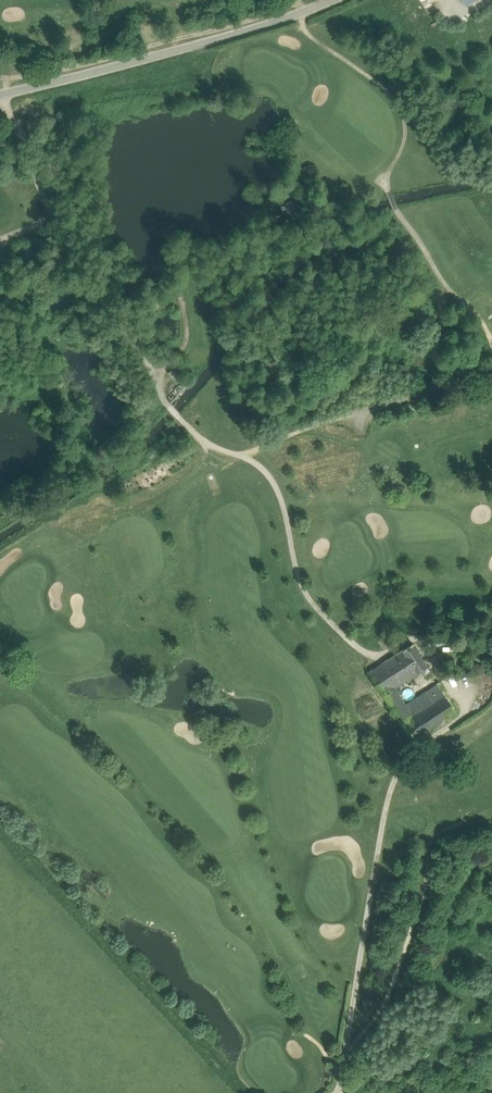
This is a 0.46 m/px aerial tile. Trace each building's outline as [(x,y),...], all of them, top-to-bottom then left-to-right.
[(400,652),(415,675),(428,667),(413,644),(400,652)] [(391,658),(406,681),(415,675),(400,652),(391,658)] [(369,672),(384,695),(396,688),(406,681),(391,658),(369,672)] [(406,704),(415,717),(447,696),(439,683),(406,704)] [(384,695),(415,742),(459,714),(447,696),(415,717),(406,704),(396,688),(384,695)]
